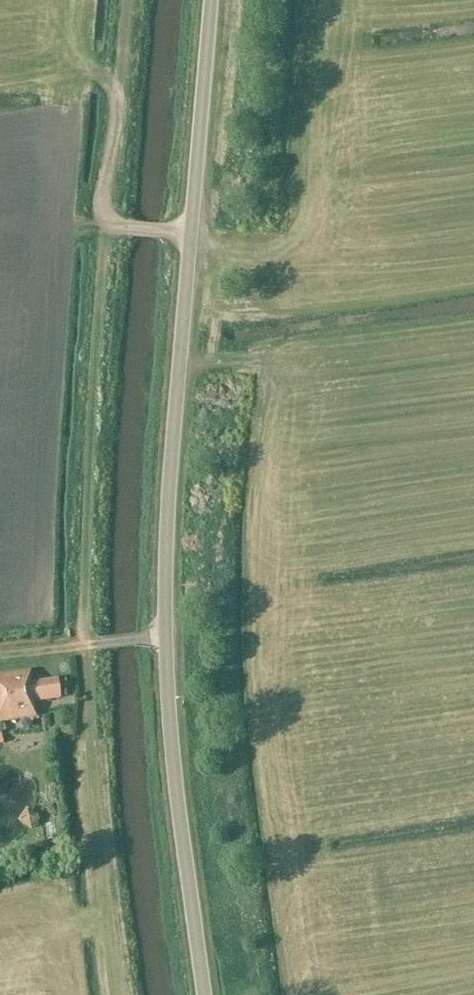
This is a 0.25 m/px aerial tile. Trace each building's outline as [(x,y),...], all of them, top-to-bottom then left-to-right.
[(60,699),(58,681),(32,684),(30,673),(0,677),(0,722),(36,717),(34,703),(60,699)] [(19,826),(35,821),(29,802),(13,807),(19,826)]
